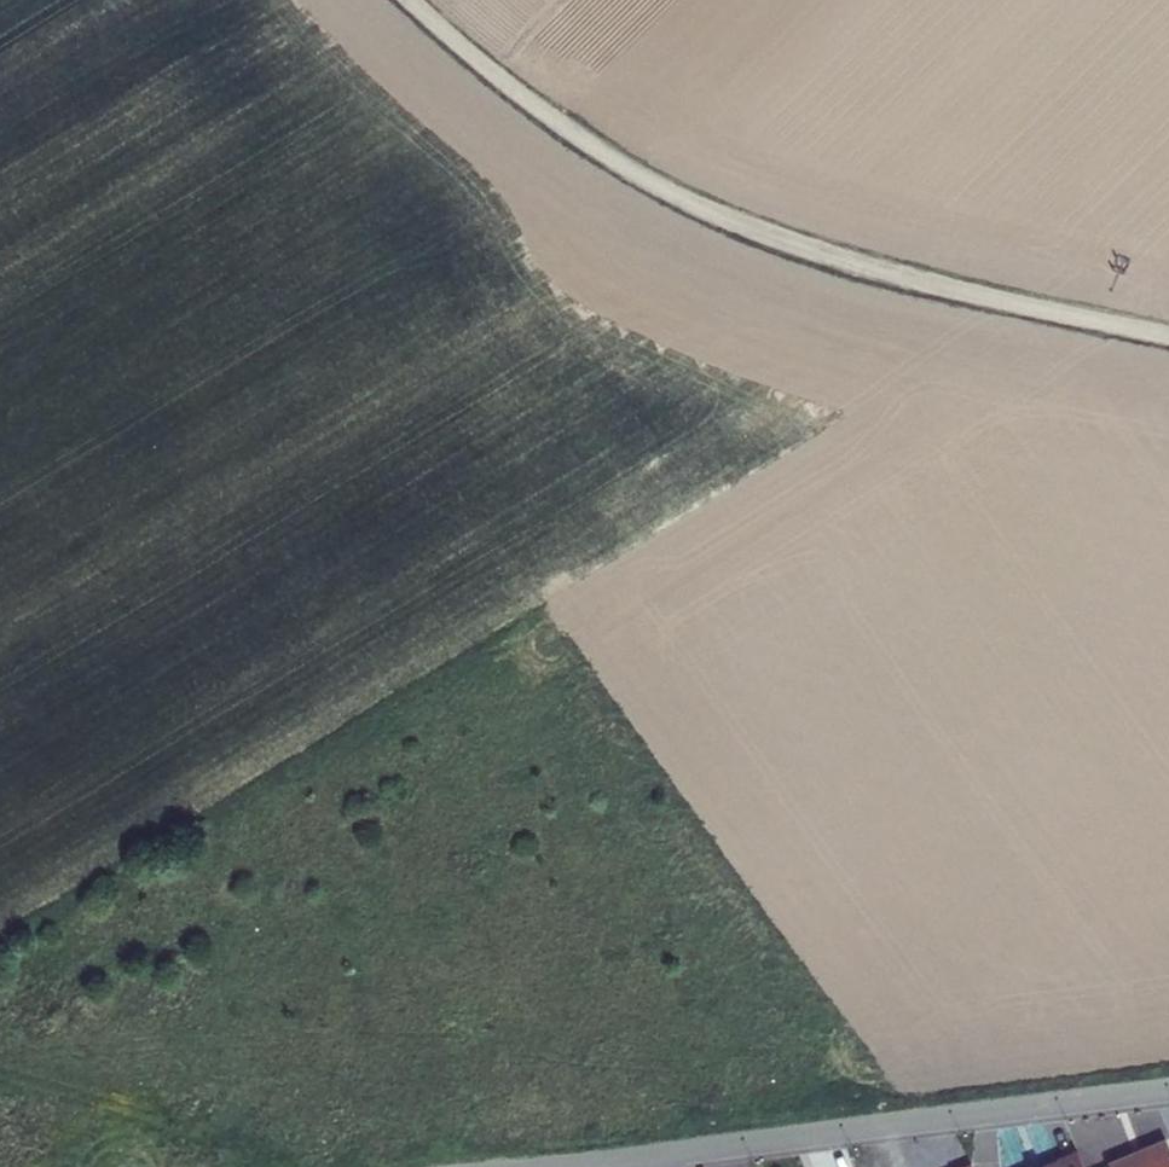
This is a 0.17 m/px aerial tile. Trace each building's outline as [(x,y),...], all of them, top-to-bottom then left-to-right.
[(1166,1141),(1148,1148),(1149,1151),(1134,1156),(1134,1154),(1108,1164),(1109,1166),(1168,1166),(1168,1149),(1166,1141)] [(1078,1153),(1059,1161),(1060,1164),(1052,1166),(1084,1166),(1078,1153)]
